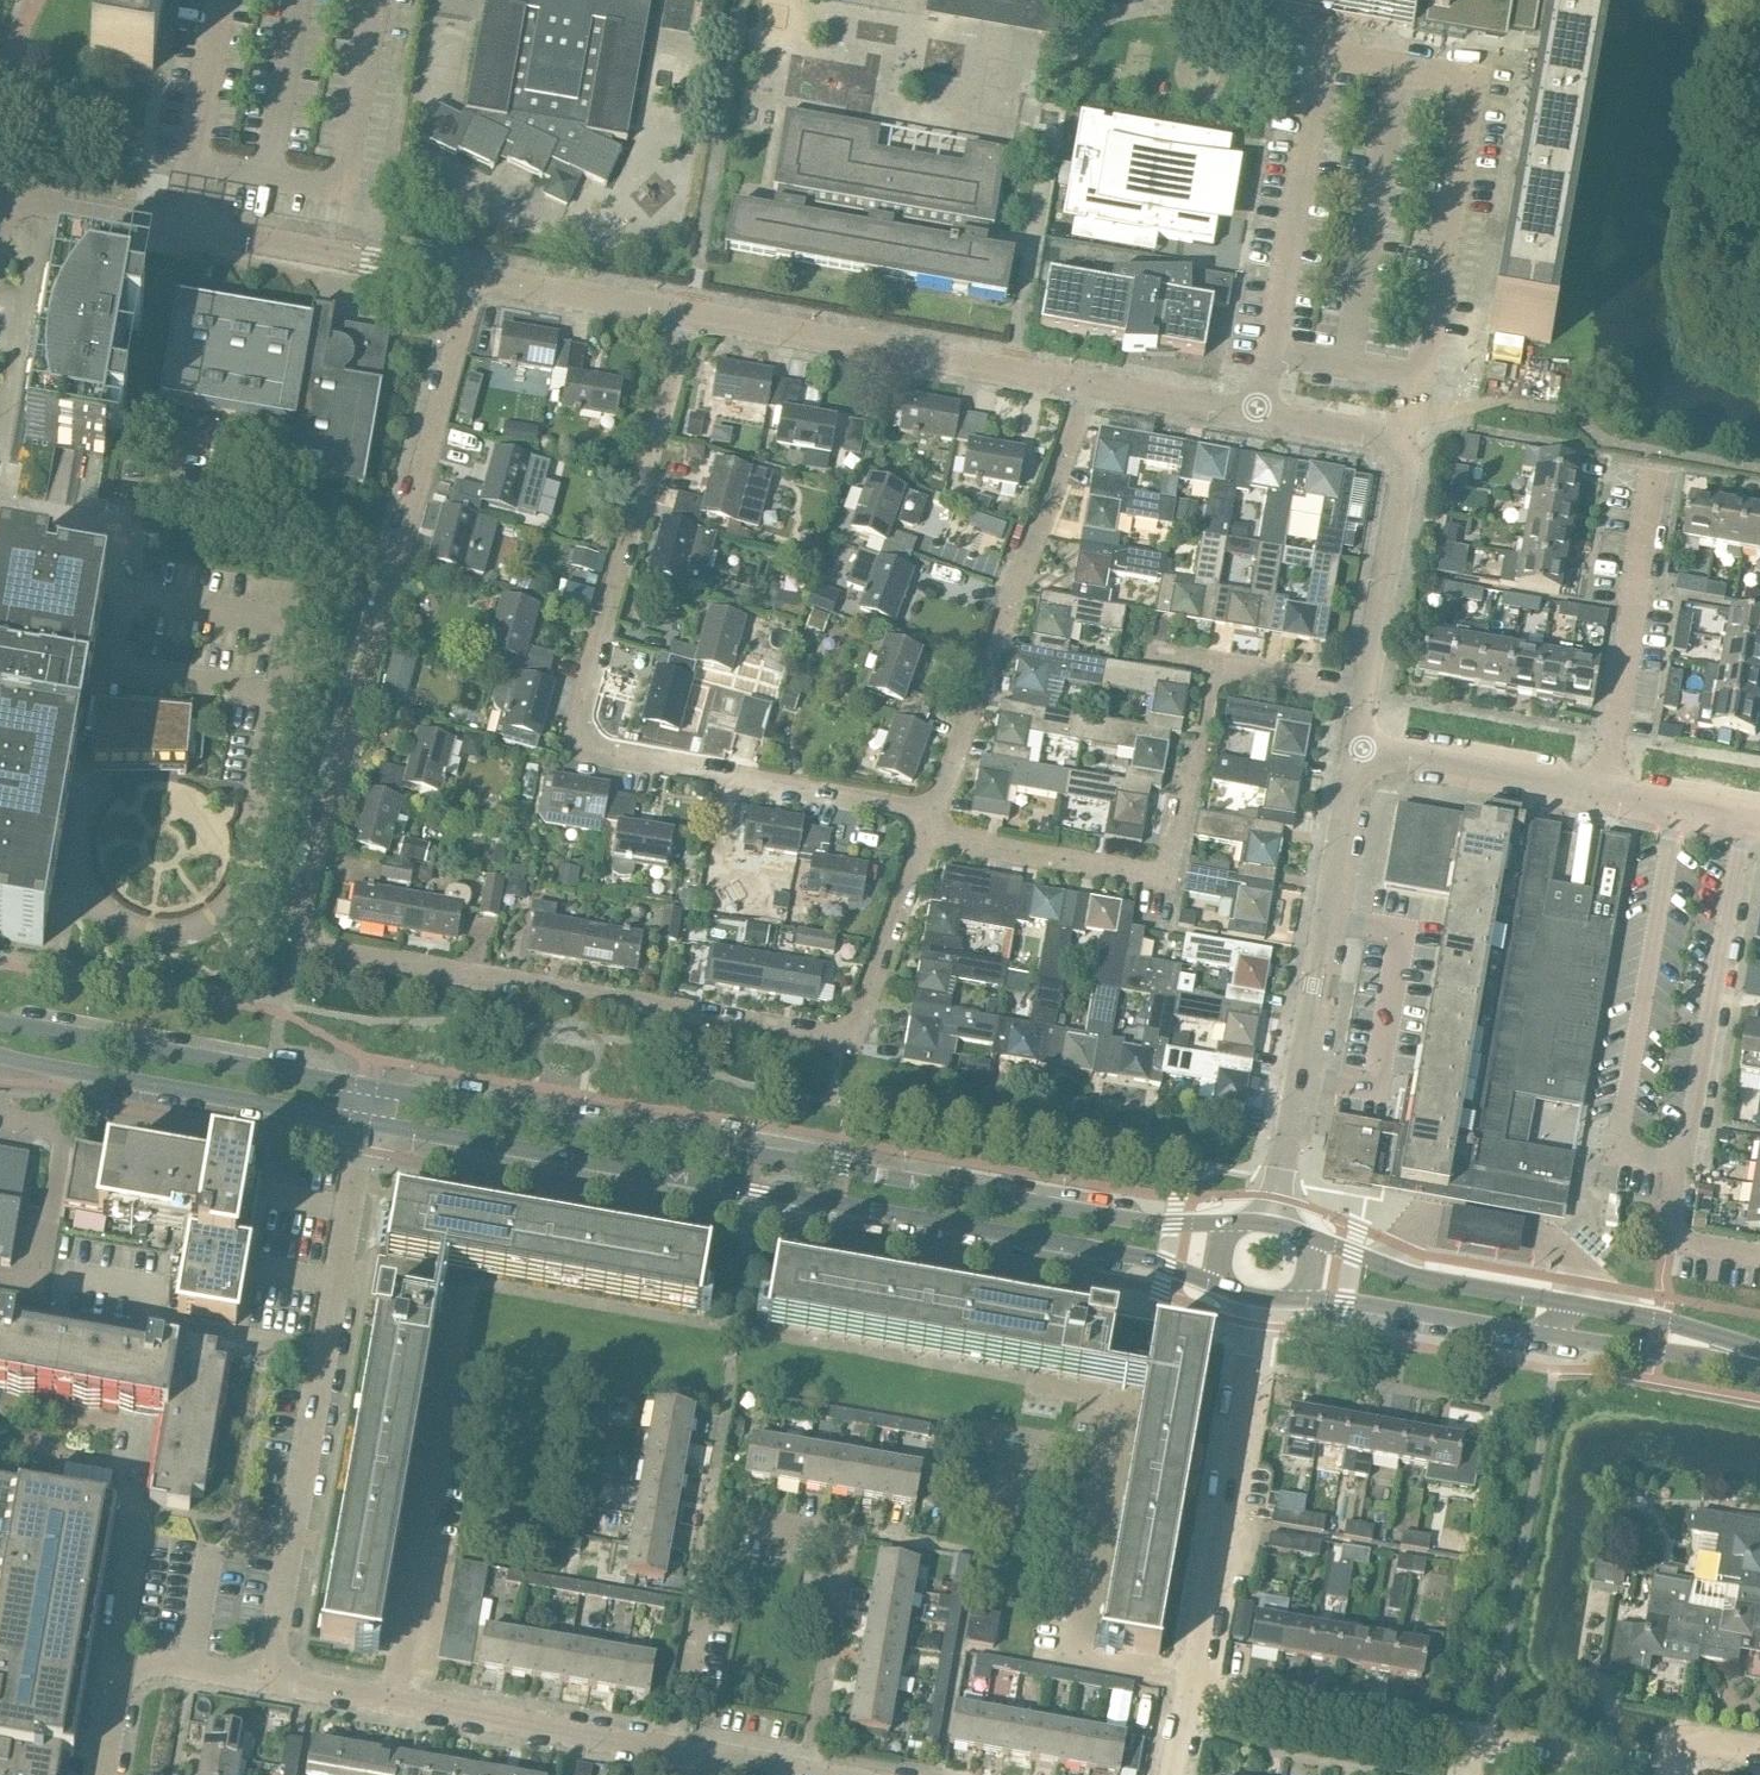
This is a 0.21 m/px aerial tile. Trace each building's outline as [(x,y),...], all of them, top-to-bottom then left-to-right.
[(90,62),(95,63),(111,65),(152,73),(153,71),(152,71),(165,0),(101,0),(91,60),(90,60),(90,62)] [(424,141),(456,157),(458,153),(459,153),(494,170),(502,151),(511,155),(507,162),(542,179),(543,177),(552,181),(545,196),(567,206),(577,184),(572,182),(576,173),(605,187),(622,152),(611,147),(612,140),(627,143),(627,141),(629,141),(644,33),(646,33),(646,32),(644,32),(650,0),(487,0),(487,4),(485,4),(485,5),(486,5),(467,113),(466,113),(465,114),(462,120),(439,109),(424,141)] [(1254,0),(1293,7),(1332,14),(1412,29),(1411,30),(1413,30),(1413,28),(1445,34),(1466,37),(1472,0),(1251,0),(1254,0)] [(1488,333),(1490,334),(1550,344),(1551,343),(1549,342),(1604,30),(1605,30),(1610,0),(1608,0),(1530,0),(1524,35),(1534,37),(1542,38),(1528,117),(1491,332),(1489,332),(1488,333)] [(776,205),(775,204),(773,215),(772,218),(734,211),(734,208),(732,208),(724,253),(726,253),(727,250),(775,258),(774,262),(791,265),(791,261),(864,274),(863,277),(879,280),(880,277),(952,289),(952,293),(968,295),(968,292),(1004,298),(1004,302),(1006,302),(1014,256),(986,251),(990,228),(993,228),(1006,154),(967,147),(963,167),(864,150),(867,131),(880,133),(880,132),(786,115),(786,116),(787,117),(775,188),(773,188),(773,189),(779,190),(776,205)] [(1081,115),(1063,220),(1085,224),(1086,220),(1095,221),(1094,226),(1105,228),(1139,234),(1213,247),(1218,217),(1211,216),(1219,170),(1226,171),(1231,141),(1195,135),(1112,120),(1112,125),(1102,123),(1103,119),(1081,115)] [(57,267),(44,336),(25,444),(103,458),(108,430),(121,432),(125,408),(113,406),(126,333),(139,336),(143,312),(130,310),(135,281),(57,267)] [(1202,275),(1190,275),(1113,275),(1111,287),(1050,276),(1040,329),(1124,343),(1122,352),(1150,352),(1152,352),(1154,350),(1156,348),(1157,346),(1173,349),(1173,352),(1204,357),(1213,305),(1227,307),(1232,280),(1202,275)] [(162,403),(229,415),(236,416),(233,435),(270,442),(264,473),(283,476),(281,486),(303,490),(304,480),(363,490),(390,335),(332,324),(333,315),(332,315),(332,316),(314,313),(315,312),(313,311),(312,312),(181,290),(182,289),(180,288),(160,404),(162,404),(162,403)] [(565,373),(570,345),(557,343),(558,336),(510,328),(507,346),(502,345),(499,363),(554,373),(554,371),(565,373)] [(561,392),(558,407),(560,410),(615,419),(622,383),(581,376),(586,348),(570,345),(565,373),(567,374),(564,392),(561,392)] [(768,409),(781,411),(785,383),(771,381),(773,373),(725,365),(722,382),(716,381),(713,400),(768,410),(768,409)] [(1489,365),(1487,378),(1504,381),(1506,368),(1489,365)] [(469,375),(457,419),(471,423),(483,379),(469,375)] [(785,383),(781,411),(782,411),(775,448),(829,458),(836,420),(796,413),(800,386),(785,383)] [(900,434),(955,444),(955,442),(968,444),(973,416),(958,413),(960,406),(912,398),(909,415),(903,414),(900,434)] [(967,451),(962,480),(1017,490),(1023,453),(982,446),(987,419),(973,416),(968,444),(967,451)] [(849,422),(843,453),(859,456),(865,425),(849,422)] [(1181,471),(1185,445),(1100,430),(1090,487),(1128,493),(1130,480),(1125,479),(1128,462),(1181,471)] [(1181,471),(1179,482),(1210,488),(1202,535),(1228,540),(1236,493),(1237,492),(1236,491),(1242,455),(1185,445),(1181,471)] [(458,483),(454,497),(482,505),(482,504),(518,514),(535,518),(549,464),(533,460),(496,450),(485,490),(458,483)] [(1522,469),(1522,471),(1536,473),(1532,500),(1574,507),(1579,479),(1574,478),(1578,459),(1526,450),(1522,469)] [(1242,455),(1236,491),(1237,492),(1236,493),(1249,495),(1250,490),(1267,493),(1258,545),(1284,550),(1290,514),(1292,501),(1291,501),(1297,465),(1242,455)] [(678,495),(674,509),(702,517),(702,516),(738,525),(756,530),(770,477),(753,472),(716,462),(705,502),(678,495)] [(1292,501),(1290,514),(1320,520),(1314,555),(1340,560),(1355,475),(1297,465),(1291,501),(1292,501)] [(1455,468),(1452,486),(1465,489),(1468,470),(1455,468)] [(869,479),(849,532),(884,545),(884,546),(911,556),(917,542),(890,532),(894,523),(912,529),(917,527),(927,501),(905,493),(869,479)] [(1462,508),(1465,489),(1452,486),(1449,506),(1462,508)] [(1090,487),(1081,544),(1118,550),(1120,536),(1115,535),(1118,518),(1172,527),(1176,501),(1128,493),(1090,487)] [(443,509),(430,556),(448,560),(446,566),(483,576),(486,564),(496,525),(480,520),(481,518),(478,517),(482,505),(454,497),(450,511),(443,509)] [(1526,499),(1524,513),(1529,514),(1527,528),(1569,535),(1574,507),(1532,500),(1526,499)] [(1716,547),(1723,504),(1693,499),(1686,541),(1716,547)] [(1744,551),(1751,509),(1723,504),(1716,547),(1744,551)] [(702,517),(674,509),(670,523),(663,521),(650,568),(668,572),(666,578),(684,583),(689,567),(703,571),(708,552),(710,552),(715,535),(699,531),(699,529),(698,529),(702,517)] [(1751,509),(1744,551),(1759,554),(1759,510),(1751,509)] [(1455,545),(1459,528),(1445,526),(1442,543),(1455,545)] [(1522,557),(1564,564),(1569,535),(1527,528),(1522,557)] [(1212,625),(1218,588),(1219,588),(1220,588),(1228,540),(1202,535),(1194,584),(1163,578),(1161,582),(1160,584),(1155,615),(1212,625)] [(1442,543),(1439,563),(1452,565),(1455,545),(1442,543)] [(1071,599),(1071,600),(1107,606),(1107,605),(1108,606),(1110,592),(1107,592),(1109,575),(1118,577),(1160,584),(1161,578),(1163,578),(1167,558),(1118,550),(1081,544),(1071,599)] [(1212,625),(1268,635),(1275,598),(1284,550),(1258,545),(1250,594),(1218,588),(1212,625)] [(859,552),(847,585),(865,592),(858,609),(894,622),(913,572),(906,569),(911,556),(884,546),(880,557),(878,556),(877,558),(859,552)] [(1275,598),(1268,635),(1325,645),(1340,560),(1314,555),(1304,608),(1288,605),(1289,601),(1275,598)] [(1504,555),(1499,584),(1516,588),(1559,595),(1559,592),(1563,593),(1566,576),(1562,576),(1564,564),(1522,557),(1522,558),(1504,555)] [(8,940),(43,946),(43,944),(44,942),(38,941),(40,932),(45,933),(75,765),(70,764),(72,749),(79,750),(80,747),(73,746),(73,741),(93,745),(92,763),(113,763),(185,763),(184,775),(186,776),(186,774),(191,716),(114,709),(98,708),(97,711),(87,709),(88,704),(86,703),(106,593),(56,584),(55,591),(45,589),(48,573),(52,574),(52,572),(4,564),(0,563),(0,566),(4,567),(3,575),(0,575),(0,939),(8,940)] [(1707,598),(1710,584),(1709,584),(1710,583),(1680,577),(1677,593),(1707,598)] [(1728,588),(1710,584),(1707,598),(1725,601),(1728,588)] [(1443,598),(1463,602),(1465,589),(1446,585),(1443,598)] [(1465,589),(1463,602),(1481,605),(1483,592),(1465,589)] [(1745,605),(1759,607),(1759,593),(1748,591),(1745,605)] [(1041,594),(1030,650),(1068,657),(1073,627),(1122,635),(1126,610),(1126,609),(1108,606),(1107,605),(1107,606),(1071,600),(1071,599),(1041,594)] [(1503,595),(1501,608),(1520,611),(1522,599),(1503,595)] [(501,598),(487,651),(524,661),(523,662),(551,670),(555,655),(528,648),(539,608),(501,598)] [(1522,599),(1520,611),(1538,614),(1540,602),(1522,599)] [(1558,620),(1576,623),(1579,608),(1560,605),(1558,620)] [(1576,623),(1606,629),(1608,613),(1579,608),(1576,623)] [(668,658),(696,666),(696,665),(732,674),(747,621),(710,611),(699,651),(672,644),(668,658)] [(1759,646),(1759,617),(1734,613),(1729,640),(1759,646)] [(1681,614),(1678,631),(1691,633),(1694,617),(1681,614)] [(1456,640),(1448,682),(1477,687),(1484,645),(1487,630),(1459,625),(1456,640)] [(1691,633),(1678,631),(1674,652),(1687,654),(1691,633)] [(1448,682),(1456,640),(1426,635),(1419,677),(1448,682)] [(1729,640),(1724,669),(1759,675),(1759,646),(1729,640)] [(901,706),(928,717),(933,702),(907,693),(921,654),(885,641),(866,693),(901,705),(901,706)] [(1513,650),(1505,692),(1534,697),(1542,655),(1526,652),(1527,647),(1514,644),(1513,650)] [(1484,645),(1477,687),(1505,692),(1513,650),(1484,645)] [(1068,657),(1030,650),(1021,648),(1011,705),(1048,712),(1048,711),(1051,698),(1046,697),(1049,680),(1103,689),(1107,664),(1068,657)] [(1542,655),(1534,697),(1562,702),(1571,654),(1543,649),(1542,655)] [(1571,654),(1562,702),(1592,707),(1599,665),(1583,662),(1584,656),(1571,654)] [(696,666),(668,658),(664,672),(657,670),(644,717),(662,722),(660,727),(679,732),(693,678),(692,678),(696,666)] [(493,698),(493,701),(493,704),(493,706),(495,709),(496,712),(498,714),(500,716),(506,717),(503,728),(507,729),(504,739),(503,743),(536,752),(540,738),(554,685),(547,684),(551,670),(523,662),(520,675),(518,674),(517,676),(509,674),(506,684),(504,685),(501,686),(499,688),(497,690),(495,693),(494,695),(493,698)] [(1107,664),(1103,689),(1153,698),(1150,715),(1146,715),(1144,728),(1162,731),(1162,732),(1171,733),(1171,734),(1181,736),(1191,678),(1107,664)] [(1724,669),(1719,698),(1759,705),(1759,675),(1724,669)] [(1668,689),(1681,691),(1684,674),(1671,671),(1668,689)] [(1681,691),(1668,689),(1664,709),(1678,711),(1681,691)] [(1699,726),(1756,736),(1759,715),(1759,705),(1719,698),(1704,695),(1699,726)] [(1227,702),(1222,728),(1271,736),(1268,754),(1265,767),(1266,767),(1266,768),(1303,775),(1313,717),(1227,702)] [(1001,703),(991,759),(1029,765),(1030,753),(1026,752),(1028,734),(1082,743),(1086,718),(1048,711),(1048,712),(1011,705),(1001,703)] [(923,730),(928,717),(901,706),(877,771),(912,784),(930,732),(923,730)] [(1162,731),(1144,728),(1086,718),(1082,743),(1135,752),(1132,771),(1126,770),(1124,783),(1151,788),(1151,789),(1161,790),(1171,734),(1171,733),(1162,732),(1162,731)] [(377,780),(405,788),(405,786),(441,796),(456,743),(419,732),(408,772),(381,765),(377,780)] [(1028,766),(991,759),(981,758),(971,815),(1008,822),(1011,807),(1005,806),(1008,789),(1062,798),(1066,773),(1028,766)] [(1238,812),(1236,820),(1256,823),(1256,824),(1284,829),(1283,830),(1293,831),(1303,775),(1265,768),(1266,767),(1265,767),(1217,758),(1213,784),(1266,793),(1263,811),(1258,810),(1257,815),(1238,812)] [(1066,772),(1062,798),(1110,807),(1107,824),(1104,838),(1141,845),(1151,789),(1151,788),(1124,783),(1066,772)] [(545,784),(540,817),(546,826),(600,835),(602,824),(604,825),(605,822),(617,825),(617,824),(618,824),(623,796),(608,794),(609,787),(561,778),(554,777),(554,780),(545,778),(544,784),(545,784)] [(405,788),(377,780),(373,793),(366,791),(353,838),(371,843),(369,848),(389,854),(404,800),(401,799),(405,788)] [(617,825),(611,862),(612,863),(611,870),(613,876),(618,880),(624,881),(631,880),(634,874),(635,870),(666,875),(673,833),(632,827),(637,799),(623,796),(618,824),(617,824),(617,825)] [(1398,811),(1385,887),(1451,899),(1401,1183),(1409,1185),(1447,1191),(1447,1190),(1564,1211),(1574,1158),(1515,1148),(1515,1146),(1517,1146),(1518,1146),(1520,1146),(1522,1145),(1523,1144),(1525,1143),(1526,1142),(1527,1140),(1528,1138),(1529,1136),(1529,1134),(1529,1132),(1528,1130),(1527,1128),(1526,1127),(1525,1126),(1523,1124),(1522,1124),(1520,1123),(1518,1123),(1509,1121),(1512,1098),(1582,1110),(1629,842),(1601,838),(1591,895),(1549,888),(1558,833),(1559,833),(1559,830),(1519,823),(1520,816),(1488,811),(1486,824),(1398,808),(1398,811)] [(811,858),(816,830),(802,828),(803,821),(756,812),(753,830),(747,829),(743,849),(798,859),(799,857),(811,859),(811,858)] [(1274,886),(1283,830),(1284,829),(1256,824),(1256,823),(1236,820),(1198,813),(1193,839),(1242,847),(1236,878),(1237,878),(1237,879),(1274,886)] [(1060,830),(1074,833),(1076,821),(1073,816),(1063,814),(1060,830)] [(831,833),(816,830),(811,858),(811,859),(812,859),(806,894),(861,904),(867,867),(826,860),(831,833)] [(410,885),(413,868),(383,862),(380,880),(410,885)] [(1014,934),(1015,925),(1014,924),(1017,909),(1005,906),(991,904),(996,878),(945,869),(940,894),(933,893),(923,950),(959,956),(962,942),(957,942),(960,924),(1014,934)] [(1264,942),(1274,886),(1237,879),(1237,878),(1236,878),(1188,869),(1184,895),(1232,904),(1227,936),(1264,942)] [(504,880),(487,877),(480,915),(497,918),(504,880)] [(991,904),(1005,906),(1010,880),(996,878),(991,904)] [(1010,880),(1005,906),(1017,909),(1022,887),(1023,882),(1010,880)] [(355,924),(402,932),(409,896),(356,886),(352,905),(358,906),(355,924)] [(1014,924),(1015,925),(1028,927),(1029,923),(1047,926),(1037,978),(1063,983),(1072,935),(1071,935),(1077,897),(1022,887),(1017,909),(1014,924)] [(444,902),(409,896),(402,932),(450,940),(453,922),(459,923),(461,911),(468,912),(471,905),(471,898),(469,893),(465,890),(462,890),(457,889),(455,889),(452,889),(447,891),(445,895),(444,902)] [(1077,897),(1071,935),(1072,935),(1085,937),(1086,932),(1103,935),(1094,988),(1119,993),(1120,993),(1126,959),(1125,959),(1131,929),(1131,928),(1134,907),(1077,897)] [(533,903),(530,918),(535,919),(532,936),(538,937),(535,955),(582,963),(589,927),(554,921),(556,908),(533,903)] [(665,910),(660,939),(676,942),(681,912),(665,910)] [(1195,916),(1181,913),(1178,927),(1193,930),(1195,916)] [(589,927),(582,963),(630,971),(633,954),(639,955),(642,936),(589,927)] [(1126,959),(1120,993),(1149,998),(1176,1002),(1177,994),(1182,968),(1140,961),(1145,931),(1131,929),(1125,959),(1126,959)] [(837,938),(798,931),(795,949),(833,956),(837,938)] [(1227,989),(1225,1002),(1262,1009),(1272,952),(1186,937),(1181,963),(1234,972),(1231,989),(1227,989)] [(763,995),(769,958),(715,949),(712,968),(718,969),(715,986),(763,995)] [(923,950),(913,1007),(949,1013),(950,1012),(952,998),(948,998),(950,981),(1004,990),(1008,964),(959,956),(923,950)] [(822,967),(769,958),(763,995),(810,1003),(813,985),(819,986),(822,967)] [(992,1058),(1049,1067),(1055,1029),(1063,983),(1037,978),(1029,1031),(1011,1027),(1012,1023),(998,1021),(994,1046),(992,1058)] [(1055,1029),(1049,1067),(1105,1077),(1111,1040),(1119,993),(1094,988),(1085,1035),(1055,1029)] [(1176,1002),(1173,1020),(1225,1029),(1222,1046),(1217,1045),(1215,1057),(1252,1064),(1262,1009),(1225,1002),(1177,994),(1176,1002)] [(1111,1040),(1105,1077),(1161,1087),(1163,1076),(1168,1050),(1173,1020),(1176,1002),(1149,998),(1141,1050),(1123,1047),(1124,1043),(1111,1040)] [(913,1007),(903,1063),(948,1071),(950,1057),(946,1056),(949,1038),(994,1046),(998,1021),(950,1012),(949,1013),(913,1007)] [(1759,1080),(1759,1029),(1757,1028),(1759,1014),(1759,1011),(1751,1009),(1748,1028),(1751,1028),(1742,1077),(1759,1080)] [(1168,1050),(1163,1076),(1215,1085),(1212,1102),(1207,1102),(1205,1115),(1198,1113),(1197,1115),(1242,1122),(1252,1064),(1215,1057),(1215,1058),(1168,1050)] [(1342,1130),(1334,1173),(1372,1179),(1380,1137),(1342,1130)] [(75,1150),(64,1211),(175,1230),(176,1231),(177,1223),(207,1229),(203,1251),(196,1250),(184,1318),(236,1327),(248,1256),(247,1255),(250,1236),(251,1236),(261,1182),(247,1179),(249,1166),(212,1160),(211,1164),(210,1168),(209,1173),(187,1169),(179,1168),(75,1150)] [(10,1267),(29,1156),(0,1151),(0,1265),(10,1267)] [(320,1638),(380,1649),(380,1647),(373,1646),(440,1264),(698,1309),(697,1315),(699,1316),(709,1256),(708,1256),(706,1263),(397,1209),(398,1202),(396,1202),(386,1261),(398,1263),(391,1302),(379,1300),(374,1327),(381,1328),(327,1638),(321,1637),(320,1638)] [(1753,1208),(1749,1230),(1759,1232),(1759,1209),(1753,1208)] [(1523,1222),(1451,1209),(1449,1223),(1445,1246),(1517,1258),(1521,1235),(1523,1222)] [(1114,1327),(1087,1322),(1086,1329),(777,1275),(778,1268),(776,1268),(765,1327),(767,1328),(769,1321),(1151,1388),(1106,1646),(1099,1645),(1099,1647),(1159,1657),(1159,1655),(1152,1654),(1205,1345),(1213,1346),(1213,1344),(1153,1333),(1151,1346),(1112,1339),(1114,1327)] [(120,1409),(165,1417),(162,1431),(153,1484),(150,1504),(189,1511),(192,1498),(204,1500),(226,1367),(215,1365),(217,1351),(177,1344),(175,1355),(147,1351),(146,1360),(132,1358),(135,1340),(43,1324),(42,1331),(40,1342),(23,1339),(12,1337),(14,1327),(0,1325),(0,1388),(120,1409)] [(597,1394),(594,1410),(605,1412),(608,1396),(597,1394)] [(786,1414),(788,1402),(772,1399),(770,1411),(786,1414)] [(656,1404),(651,1432),(689,1439),(694,1411),(656,1404)] [(800,1404),(798,1416),(814,1419),(816,1407),(800,1404)] [(828,1409),(826,1421),(842,1424),(844,1412),(828,1409)] [(1287,1443),(1284,1457),(1313,1463),(1316,1448),(1321,1416),(1292,1411),(1287,1443)] [(856,1414),(854,1426),(870,1429),(872,1417),(856,1414)] [(1316,1448),(1344,1453),(1350,1421),(1321,1416),(1316,1448)] [(884,1419),(882,1431),(898,1434),(900,1422),(884,1419)] [(591,1421),(588,1439),(600,1441),(603,1424),(591,1421)] [(1344,1453),(1341,1474),(1368,1479),(1371,1458),(1377,1426),(1350,1421),(1344,1453)] [(912,1424),(910,1436),(928,1439),(930,1427),(912,1424)] [(1400,1463),(1405,1431),(1377,1426),(1371,1458),(1400,1463)] [(1428,1468),(1433,1436),(1405,1431),(1400,1463),(1428,1468)] [(689,1439),(651,1432),(646,1461),(684,1468),(689,1439)] [(1433,1436),(1428,1468),(1457,1473),(1454,1488),(1473,1491),(1481,1448),(1462,1445),(1462,1441),(1433,1436)] [(745,1477),(774,1482),(781,1444),(752,1439),(745,1477)] [(809,1449),(781,1444),(774,1482),(802,1487),(809,1449)] [(837,1454),(809,1449),(802,1487),(830,1491),(837,1454)] [(586,1450),(583,1467),(595,1469),(598,1453),(586,1450)] [(865,1459),(837,1454),(830,1491),(858,1496),(865,1459)] [(893,1464),(865,1459),(858,1496),(887,1501),(893,1464)] [(684,1468),(646,1461),(641,1489),(679,1496),(684,1468)] [(893,1464),(887,1501),(916,1506),(922,1469),(893,1464)] [(581,1479),(578,1495),(590,1497),(593,1481),(581,1479)] [(679,1496),(641,1489),(636,1517),(674,1524),(679,1496)] [(60,1768),(62,1757),(70,1759),(73,1759),(94,1641),(116,1514),(0,1493),(0,1595),(0,1597),(0,1774),(59,1774),(60,1768)] [(576,1507),(573,1523),(585,1525),(588,1509),(576,1507)] [(1272,1525),(1310,1532),(1312,1517),(1275,1511),(1272,1525)] [(1688,1516),(1689,1534),(1695,1535),(1720,1539),(1717,1558),(1722,1559),(1718,1584),(1759,1592),(1759,1524),(1698,1514),(1698,1516),(1688,1516)] [(631,1545),(669,1552),(674,1524),(636,1517),(631,1545)] [(1326,1520),(1312,1517),(1310,1532),(1323,1534),(1326,1520)] [(1347,1523),(1344,1538),(1357,1540),(1360,1526),(1347,1523)] [(1360,1526),(1357,1540),(1371,1543),(1374,1528),(1360,1526)] [(1414,1551),(1416,1536),(1403,1533),(1400,1548),(1414,1551)] [(583,1537),(571,1535),(568,1551),(580,1553),(583,1537)] [(1268,1550),(1305,1556),(1308,1541),(1270,1535),(1268,1550)] [(1416,1536),(1414,1550),(1428,1553),(1430,1538),(1416,1536)] [(1308,1541),(1305,1556),(1319,1558),(1321,1544),(1308,1541)] [(669,1552),(631,1545),(626,1574),(664,1581),(669,1552)] [(1343,1547),(1340,1562),(1353,1565),(1356,1550),(1343,1547)] [(1356,1550),(1353,1565),(1367,1567),(1370,1552),(1356,1550)] [(1399,1557),(1396,1572),(1410,1575),(1412,1560),(1399,1557)] [(880,1559),(875,1587),(907,1592),(914,1593),(919,1564),(912,1563),(880,1558),(880,1559)] [(1412,1560),(1410,1575),(1423,1577),(1426,1562),(1412,1560)] [(454,1577),(486,1582),(488,1568),(456,1563),(454,1577)] [(522,1587),(524,1575),(508,1572),(506,1584),(522,1587)] [(1689,1608),(1693,1581),(1656,1575),(1647,1630),(1618,1625),(1612,1665),(1651,1671),(1654,1654),(1665,1656),(1667,1645),(1702,1651),(1705,1631),(1686,1628),(1690,1608),(1689,1608)] [(451,1591),(483,1596),(486,1582),(454,1577),(451,1591)] [(536,1577),(534,1589),(550,1591),(552,1580),(536,1577)] [(1702,1651),(1701,1660),(1739,1666),(1744,1640),(1754,1642),(1756,1631),(1759,1632),(1759,1592),(1718,1584),(1718,1585),(1693,1581),(1689,1608),(1690,1608),(1686,1628),(1705,1631),(1702,1651)] [(564,1582),(562,1593),(579,1596),(581,1585),(564,1582)] [(951,1600),(962,1602),(965,1585),(954,1583),(951,1600)] [(592,1587),(590,1598),(607,1601),(609,1589),(592,1587)] [(875,1587),(870,1615),(903,1621),(909,1622),(914,1593),(907,1592),(875,1587)] [(449,1605),(481,1611),(483,1596),(451,1591),(449,1605)] [(620,1591),(618,1603),(635,1606),(637,1594),(620,1591)] [(649,1596),(647,1608),(664,1611),(666,1599),(649,1596)] [(1257,1618),(1251,1649),(1279,1654),(1285,1623),(1286,1623),(1288,1604),(1260,1600),(1257,1618)] [(446,1619),(478,1625),(481,1611),(449,1605),(446,1619)] [(949,1612),(946,1628),(957,1630),(960,1614),(949,1612)] [(870,1616),(865,1643),(898,1649),(904,1650),(909,1622),(903,1621),(870,1615),(870,1616)] [(998,1620),(972,1615),(967,1644),(993,1649),(998,1620)] [(444,1633),(476,1639),(478,1625),(446,1619),(444,1633)] [(1314,1628),(1309,1660),(1336,1664),(1342,1632),(1343,1624),(1329,1622),(1328,1630),(1314,1628)] [(1286,1623),(1285,1623),(1279,1654),(1309,1660),(1314,1628),(1286,1623)] [(1342,1632),(1336,1664),(1365,1669),(1370,1637),(1355,1635),(1356,1627),(1343,1624),(1342,1632)] [(507,1673),(514,1635),(485,1630),(478,1668),(507,1673)] [(441,1647),(473,1653),(476,1639),(444,1633),(441,1647)] [(514,1635),(507,1673),(536,1678),(542,1640),(514,1635)] [(1398,1642),(1393,1674),(1421,1679),(1424,1664),(1438,1667),(1443,1637),(1428,1635),(1426,1647),(1398,1642)] [(1365,1669),(1393,1674),(1398,1642),(1370,1637),(1365,1669)] [(542,1640),(536,1678),(564,1683),(570,1645),(542,1640)] [(944,1640),(941,1656),(953,1658),(955,1642),(944,1640)] [(865,1643),(860,1671),(893,1677),(899,1678),(904,1650),(898,1649),(865,1643)] [(570,1645),(564,1683),(592,1688),(598,1650),(570,1645)] [(473,1653),(441,1647),(439,1661),(471,1667),(473,1653)] [(598,1650),(592,1688),(620,1693),(626,1655),(598,1650)] [(656,1660),(626,1655),(620,1693),(649,1698),(656,1660)] [(992,1671),(994,1659),(977,1656),(975,1668),(992,1671)] [(1006,1661),(1004,1673),(1020,1676),(1022,1664),(1006,1661)] [(1034,1666),(1032,1678),(1048,1681),(1050,1669),(1034,1666)] [(939,1668),(936,1684),(948,1686),(951,1670),(939,1668)] [(860,1671),(855,1699),(888,1705),(894,1706),(899,1678),(893,1677),(860,1671)] [(1062,1671),(1060,1683),(1076,1686),(1078,1674),(1062,1671)] [(1090,1676),(1088,1688),(1104,1691),(1107,1679),(1090,1676)] [(1118,1681),(1116,1693),(1132,1696),(1135,1684),(1118,1681)] [(934,1696),(931,1712),(943,1714),(946,1698),(934,1696)] [(855,1699),(850,1728),(883,1734),(889,1735),(894,1706),(888,1705),(855,1699)] [(978,1751),(985,1713),(956,1708),(949,1745),(978,1751)] [(1013,1718),(985,1713),(978,1751),(1006,1756),(1013,1718)] [(1041,1723),(1013,1718),(1006,1756),(1034,1761),(1041,1723)] [(1069,1728),(1041,1723),(1034,1761),(1062,1766),(1069,1728)] [(929,1724),(926,1741),(938,1743),(941,1726),(929,1724)] [(209,1725),(203,1755),(240,1761),(245,1731),(209,1725)] [(1097,1733),(1069,1728),(1062,1766),(1090,1771),(1097,1733)] [(1090,1771),(1116,1774),(1119,1774),(1120,1771),(1137,1774),(1144,1741),(1126,1738),(1097,1733),(1090,1771)] [(285,1769),(298,1771),(303,1741),(286,1738),(281,1768),(285,1769)] [(306,1774),(336,1774),(341,1748),(312,1743),(306,1774)] [(370,1753),(341,1748),(336,1774),(367,1774),(370,1753)] [(367,1774),(397,1774),(400,1758),(370,1753),(367,1774)] [(240,1761),(203,1755),(200,1774),(238,1774),(240,1761)] [(400,1758),(397,1774),(426,1774),(428,1763),(400,1758)] [(428,1763),(426,1774),(457,1774),(458,1768),(428,1763)]
